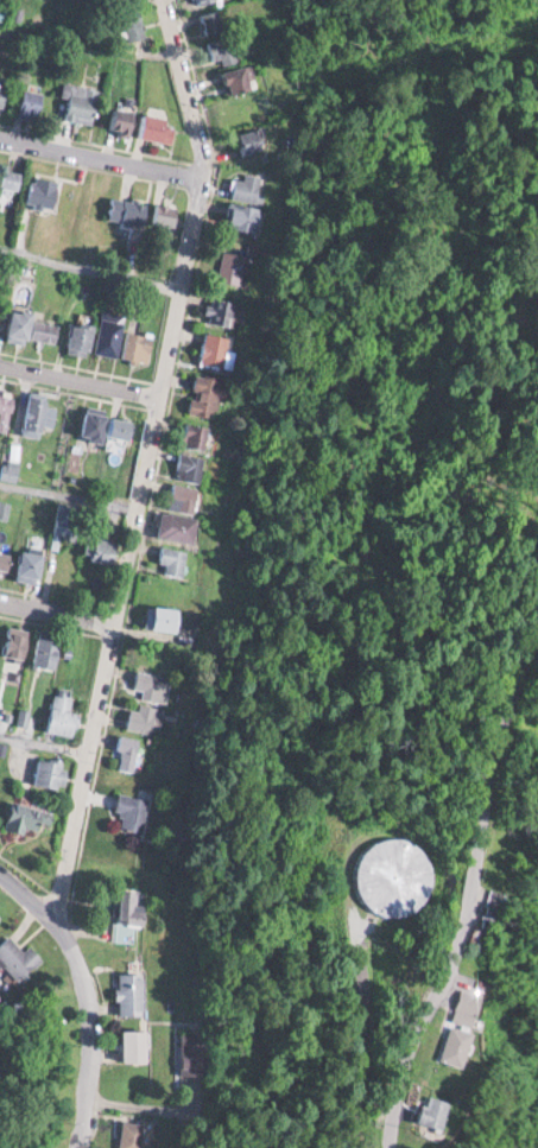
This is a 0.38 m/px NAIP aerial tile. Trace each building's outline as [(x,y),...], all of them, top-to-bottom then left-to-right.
[(205,35),(225,30),(220,9),(200,14),(205,35)] [(145,38),(143,15),(123,17),(126,40),(145,38)] [(234,34),(209,40),(215,66),(240,59),(234,34)] [(226,66),(225,91),(252,93),(254,68),(226,66)] [(11,77),(0,75),(0,106),(6,107),(11,77)] [(94,124),(100,88),(68,83),(62,119),(94,124)] [(46,90),(21,90),(21,118),(46,118),(46,90)] [(135,136),(139,112),(122,108),(117,133),(135,136)] [(173,142),(177,119),(149,114),(145,138),(173,142)] [(0,168),(0,190),(23,190),(23,167),(0,168)] [(232,194),(257,202),(265,177),(240,169),(232,194)] [(53,211),(61,181),(36,175),(29,205),(53,211)] [(110,219),(146,226),(150,202),(115,195),(110,219)] [(262,212),(235,200),(225,223),(253,234),(262,212)] [(246,282),(246,252),(220,252),(220,282),(246,282)] [(237,302),(208,295),(202,320),(232,326),(237,302)] [(37,319),(38,312),(11,309),(8,337),(57,343),(59,322),(37,319)] [(96,351),(117,356),(125,319),(103,314),(96,351)] [(93,323),(69,325),(72,352),(95,350),(93,323)] [(149,361),(153,334),(127,330),(122,356),(149,361)] [(226,334),(201,333),(200,364),(225,364),(226,334)] [(228,380),(198,373),(189,411),(218,419),(228,380)] [(8,431),(15,390),(0,388),(0,430),(8,431)] [(48,395),(26,398),(30,430),(52,427),(48,395)] [(137,420),(88,410),(83,436),(106,441),(107,435),(133,440),(137,420)] [(207,448),(210,425),(187,421),(184,445),(207,448)] [(205,456),(182,453),(178,478),(201,481),(205,456)] [(169,507),(194,513),(200,488),(174,482),(169,507)] [(198,516),(163,513),(160,539),(196,542),(198,516)] [(84,558),(117,564),(122,541),(89,535),(84,558)] [(159,539),(184,544),(179,571),(164,569),(166,558),(157,557),(159,539)] [(18,545),(38,548),(34,578),(13,576),(18,545)] [(8,566),(0,565),(0,547),(11,548),(8,566)] [(177,608),(150,608),(150,624),(177,624),(177,608)] [(25,658),(31,635),(11,629),(4,652),(25,658)] [(70,650),(62,646),(64,643),(45,633),(33,658),(60,671),(70,650)] [(81,713),(70,710),(73,696),(57,692),(48,730),(75,737),(81,713)] [(128,727),(155,735),(163,709),(136,701),(128,727)] [(138,770),(138,735),(119,735),(119,770),(138,770)] [(64,788),(68,761),(38,756),(34,784),(64,788)] [(139,833),(150,800),(121,791),(115,810),(125,813),(120,827),(139,833)] [(40,802),(8,807),(11,831),(44,826),(40,802)] [(408,834),(356,851),(377,916),(429,899),(408,834)] [(133,942),(134,925),(148,926),(148,903),(139,903),(140,889),(116,888),(116,941),(133,942)] [(23,950),(13,936),(0,944),(0,955),(16,979),(44,961),(33,944),(23,950)] [(119,973),(119,1014),(145,1014),(145,973),(119,973)] [(472,1018),(499,1023),(504,992),(478,987),(472,1018)] [(497,1028),(470,1022),(461,1058),(489,1064),(497,1028)] [(125,1061),(148,1061),(148,1029),(125,1029),(125,1061)] [(209,1034),(180,1034),(180,1077),(209,1077),(209,1034)] [(466,1128),(475,1099),(445,1090),(436,1118),(466,1128)] [(123,1119),(118,1147),(141,1147),(145,1123),(123,1119)]
